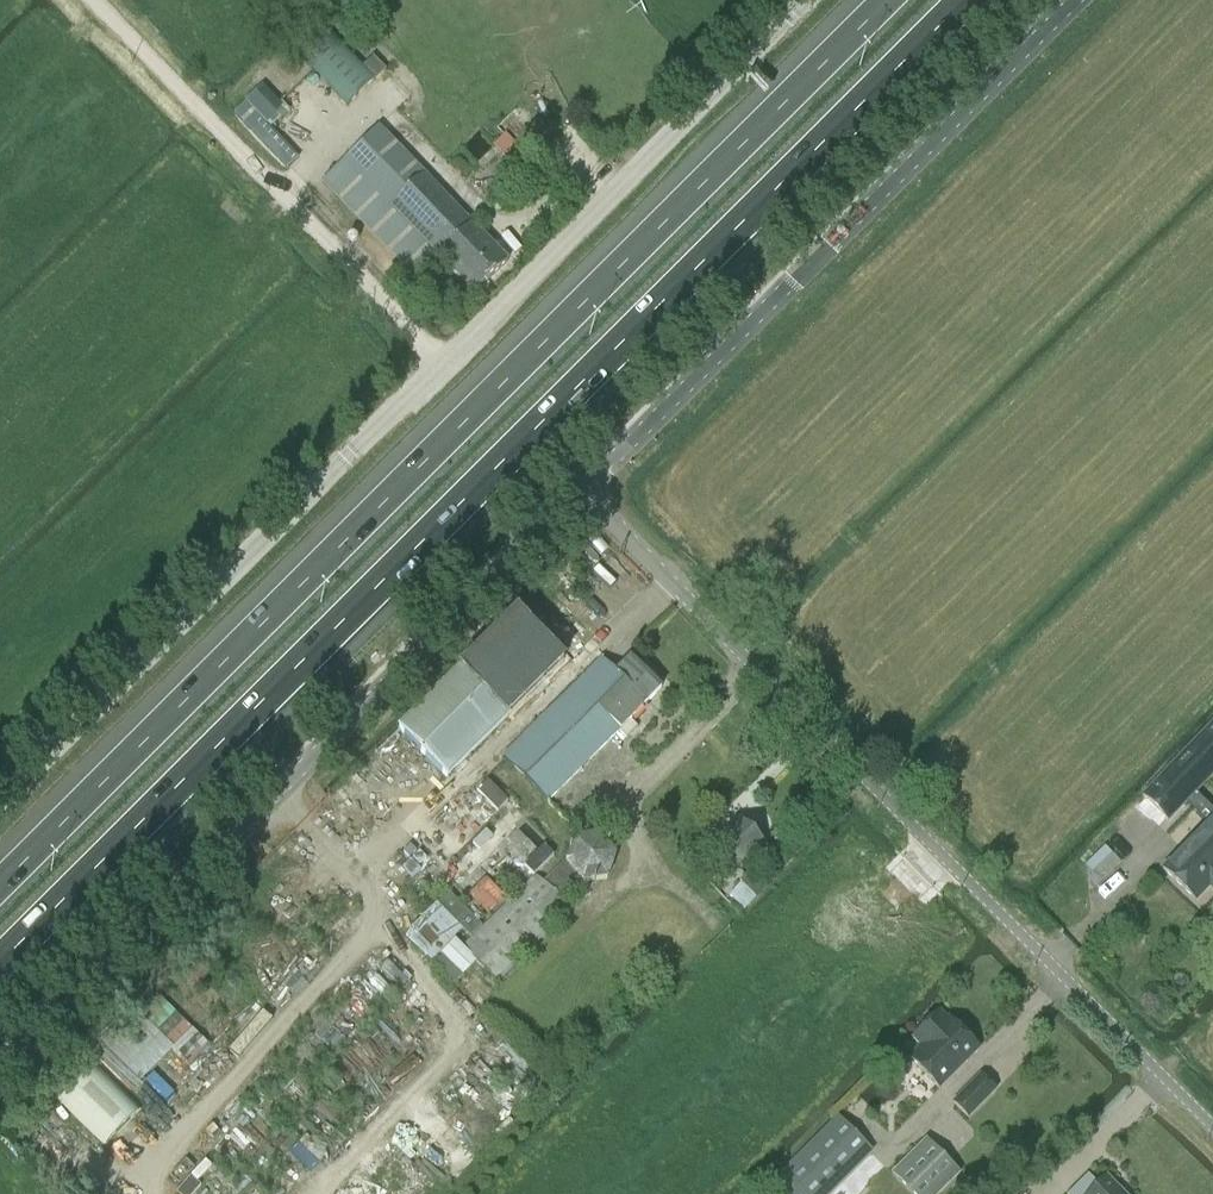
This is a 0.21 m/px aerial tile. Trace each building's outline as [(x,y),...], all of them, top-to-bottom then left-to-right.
[(299,55),(347,106),(374,80),(326,30),(299,55)] [(472,224),(427,177),(378,126),(321,181),(411,275),(415,271),(425,281),(442,264),(443,264),(473,295),(509,261),(473,222),(472,224)] [(548,802),(626,723),(660,690),(629,658),(616,671),(603,660),(538,723),(503,757),(548,802)] [(446,778),(502,723),(508,717),(460,668),(398,730),(446,778)] [(1212,772),(1212,727),(1144,798),(1167,820),(1212,772)] [(1162,869),(1195,901),(1210,886),(1212,890),(1212,817),(1162,869)] [(711,846),(710,845),(707,848),(696,838),(680,855),(698,872),(709,860),(711,862),(719,855),(736,872),(764,845),(739,819),(711,846)] [(616,854),(599,834),(573,838),(565,859),(564,862),(571,871),(581,884),(607,879),(616,854)] [(461,947),(498,983),(571,909),(566,903),(586,883),(581,884),(571,871),(564,862),(565,859),(543,881),(534,873),(461,947)] [(743,911),(756,899),(757,897),(770,883),(753,867),(738,882),(740,884),(728,896),(743,911)] [(464,938),(437,909),(406,942),(432,969),(464,938)] [(939,1090),(979,1050),(948,1020),(908,1059),(939,1090)] [(995,1091),(980,1076),(953,1103),(967,1118),(995,1091)] [(768,1187),(776,1193),(831,1193),(872,1153),(838,1118),(768,1187)] [(960,1175),(926,1141),(892,1174),(912,1193),(940,1193),(960,1175)] [(1099,1185),(1088,1175),(1069,1193),(1123,1193),(1106,1178),(1099,1185)]
